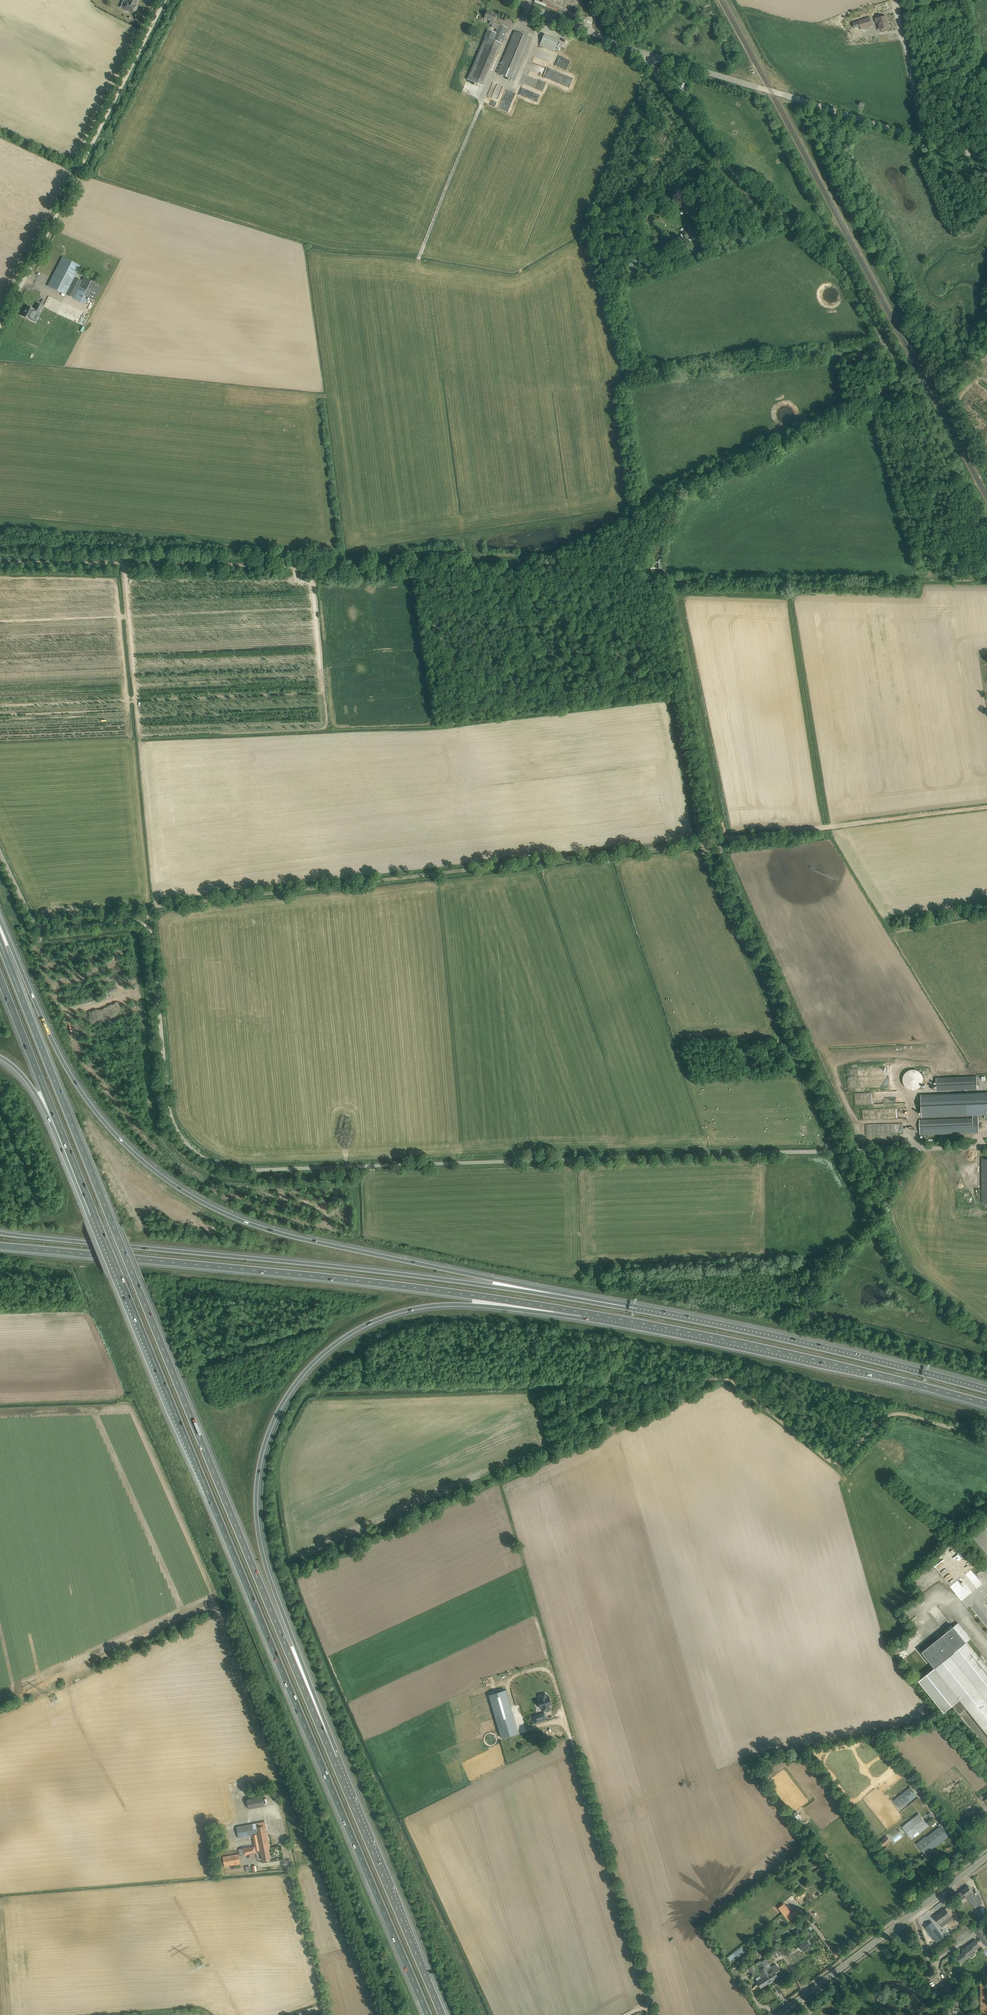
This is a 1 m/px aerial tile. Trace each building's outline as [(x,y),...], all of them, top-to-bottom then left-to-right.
[(138,0),(130,0),(129,2),(128,2),(124,9),(125,10),(125,11),(127,12),(128,11),(132,13),(136,5),(138,0)] [(486,37),(468,80),(484,87),(508,28),(494,22),(497,15),(487,11),(484,18),(490,21),(489,24),(492,25),(492,27),(497,29),(495,32),(488,29),(485,36),(486,37)] [(876,19),(877,23),(879,23),(880,30),(888,28),(886,21),(888,20),(887,16),(876,19)] [(860,26),(861,29),(873,25),(870,18),(859,21),(860,26)] [(497,73),(515,80),(520,68),(532,38),(515,31),(502,61),(497,73)] [(554,52),(560,40),(545,34),(540,45),(554,52)] [(495,92),(499,94),(502,85),(497,84),(494,96),(495,92)] [(695,204),(689,206),(691,215),(697,214),(697,211),(699,211),(698,206),(696,206),(695,204)] [(684,232),(683,233),(682,233),(681,234),(681,235),(681,236),(681,237),(682,238),(683,238),(685,238),(686,239),(689,238),(689,240),(691,241),(695,240),(696,239),(698,238),(696,229),(684,231),(684,232)] [(81,266),(63,257),(48,286),(66,295),(76,277),(81,266)] [(76,277),(66,295),(73,298),(82,280),(76,277)] [(82,280),(73,298),(84,304),(87,297),(95,300),(102,286),(84,277),(82,280)] [(29,319),(31,316),(34,317),(37,311),(39,312),(42,305),(38,303),(35,309),(34,309),(27,305),(22,316),(29,319)] [(903,1078),(903,1079),(903,1081),(903,1082),(903,1083),(904,1083),(904,1084),(905,1085),(905,1086),(906,1087),(907,1088),(908,1088),(908,1089),(909,1089),(910,1089),(911,1090),(912,1090),(913,1090),(914,1090),(915,1090),(916,1090),(917,1089),(918,1089),(919,1088),(920,1088),(921,1087),(921,1086),(922,1085),(922,1084),(923,1083),(923,1082),(924,1081),(924,1080),(923,1079),(923,1078),(923,1077),(923,1076),(922,1075),(922,1074),(921,1073),(921,1072),(920,1072),(919,1071),(918,1071),(917,1070),(916,1070),(915,1070),(914,1070),(913,1069),(912,1070),(911,1070),(910,1070),(909,1070),(908,1071),(907,1072),(906,1072),(905,1073),(905,1074),(904,1075),(904,1076),(903,1077),(903,1078)] [(936,1078),(937,1091),(977,1089),(977,1076),(936,1078)] [(921,1095),(922,1117),(985,1115),(985,1118),(986,1118),(986,1092),(921,1095)] [(920,1120),(920,1135),(979,1132),(978,1116),(970,1116),(970,1118),(920,1120)] [(986,1573),(983,1569),(977,1573),(981,1578),(986,1573)] [(919,1680),(944,1712),(953,1705),(960,1714),(967,1708),(986,1733),(986,1667),(986,1666),(986,1665),(986,1661),(984,1663),(967,1642),(971,1639),(958,1623),(954,1626),(922,1652),(935,1667),(919,1680)] [(506,1689),(489,1694),(501,1738),(519,1733),(506,1689)] [(540,1699),(538,1699),(540,1708),(542,1707),(544,1711),(550,1709),(549,1704),(551,1703),(549,1696),(546,1697),(545,1693),(539,1695),(540,1699)] [(544,1713),(537,1715),(539,1722),(546,1719),(544,1713)] [(893,1801),(900,1810),(917,1797),(910,1788),(893,1801)] [(247,1799),(249,1808),(264,1805),(263,1796),(247,1799)] [(903,1827),(912,1839),(920,1833),(919,1831),(927,1824),(919,1814),(903,1827)] [(968,1821),(963,1825),(967,1829),(972,1825),(968,1821)] [(238,1849),(240,1856),(259,1852),(260,1855),(261,1855),(262,1860),(271,1858),(269,1848),(270,1848),(265,1822),(236,1827),(238,1838),(252,1835),(254,1846),(238,1849)] [(917,1844),(925,1855),(949,1835),(941,1825),(917,1844)] [(887,1836),(879,1843),(882,1847),(891,1841),(887,1836)] [(223,1857),(225,1867),(241,1864),(239,1855),(223,1857)] [(972,1891),(972,1890),(969,1886),(962,1891),(968,1898),(971,1895),(979,1905),(983,1903),(979,1898),(981,1897),(976,1891),(974,1893),(972,1891)] [(782,1912),(788,1920),(793,1916),(787,1908),(782,1912)] [(939,1913),(934,1917),(942,1927),(946,1924),(943,1921),(951,1915),(946,1908),(941,1912),(940,1913),(939,1913)] [(932,1922),(925,1927),(937,1942),(944,1936),(932,1922)] [(986,1946),(986,1936),(980,1926),(975,1930),(980,1938),(982,1940),(986,1946)] [(977,1940),(976,1939),(962,1949),(963,1951),(956,1956),(961,1963),(977,1952),(975,1950),(981,1946),(978,1942),(982,1940),(980,1938),(977,1940)] [(799,1946),(803,1951),(810,1944),(806,1939),(799,1946)] [(760,1960),(754,1964),(759,1971),(760,1970),(762,1972),(764,1976),(768,1983),(769,1984),(774,1981),(773,1980),(767,1970),(767,1969),(765,1966),(764,1966),(761,1961),(760,1960)] [(754,1964),(749,1967),(754,1976),(759,1973),(754,1964)] [(767,1969),(767,1970),(773,1980),(778,1976),(776,1973),(780,1970),(776,1964),(771,1967),(767,1969)] [(762,1978),(757,1981),(761,1988),(768,1983),(764,1976),(762,1973),(759,1975),(762,1978)]
